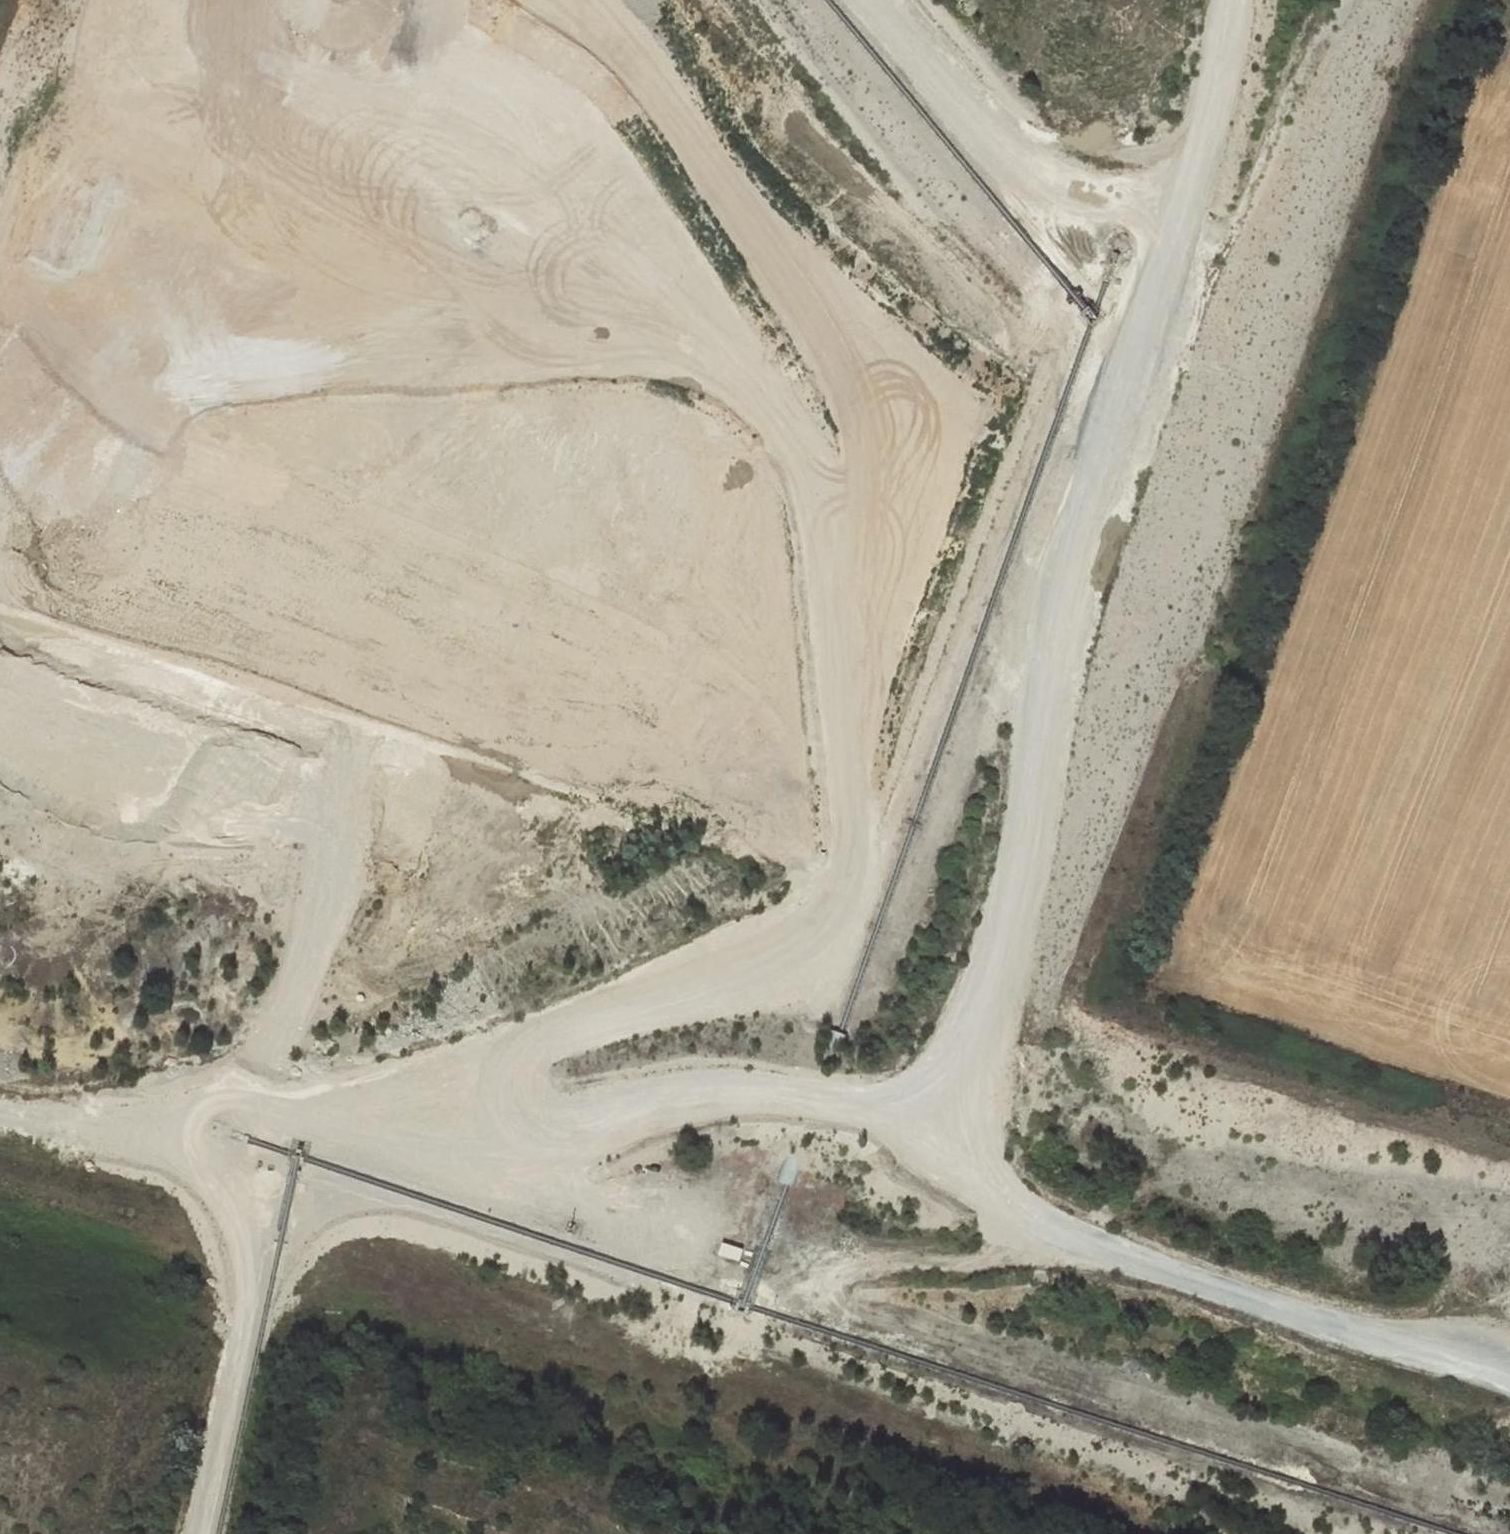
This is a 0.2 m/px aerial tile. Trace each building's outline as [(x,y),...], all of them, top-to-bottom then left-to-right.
[(720,1256),(744,1262),(747,1249),(724,1242),(720,1256)]
